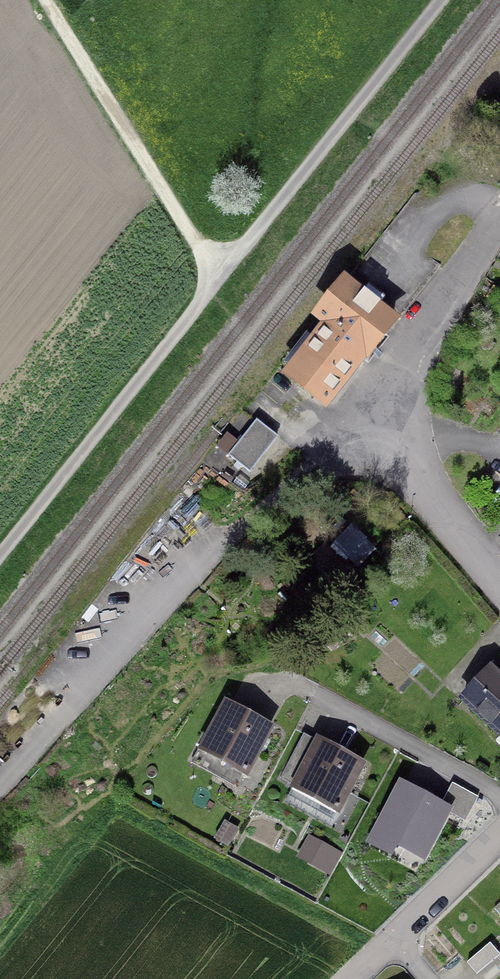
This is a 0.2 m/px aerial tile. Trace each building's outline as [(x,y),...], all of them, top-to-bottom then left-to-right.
[(291,375),(326,402),(365,353),(366,353),(391,321),(347,286),(322,318),(330,326),(291,375)] [(254,467),(278,436),(258,421),(234,453),(254,467)] [(486,677),(458,714),(499,747),(499,688),(486,677)] [(274,734),(224,709),(194,766),(244,792),(274,734)] [(364,771),(317,745),(291,792),(338,818),(364,771)] [(439,814),(405,799),(386,841),(420,856),(439,814)] [(492,944),(470,962),(480,974),(499,958),(499,955),(492,944)]
